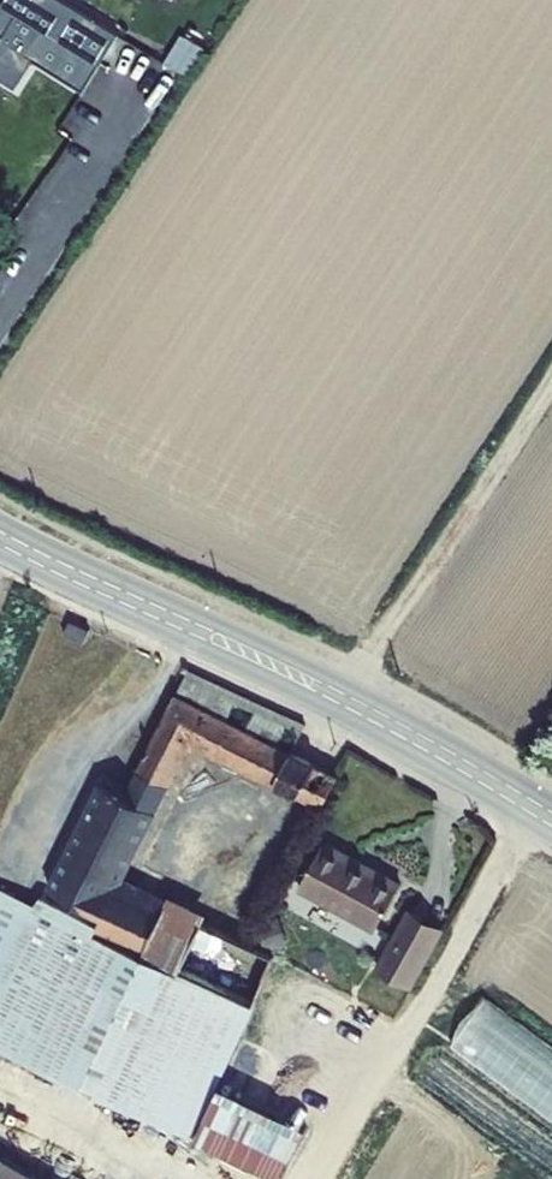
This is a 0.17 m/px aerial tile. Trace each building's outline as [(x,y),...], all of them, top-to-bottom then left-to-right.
[(124,24),(80,0),(6,0),(0,10),(0,78),(2,75),(21,85),(36,57),(90,86),(124,24)] [(10,229),(0,221),(0,243),(10,229)] [(85,629),(70,622),(64,634),(80,641),(85,629)] [(188,978),(250,1008),(277,954),(127,880),(194,745),(315,805),(329,777),(290,758),(305,727),(190,670),(126,799),(106,790),(54,894),(104,919),(98,933),(188,978)] [(398,882),(322,840),(297,885),(373,928),(398,882)] [(0,896),(0,1000),(42,917),(0,896)] [(127,1105),(188,978),(98,933),(46,908),(42,917),(0,1000),(0,1040),(127,1105)] [(437,930),(405,912),(374,967),(407,985),(437,930)] [(281,1178),(289,1178),(313,1129),(227,1088),(263,1014),(250,1008),(188,978),(127,1105),(281,1178)] [(2,1160),(0,1163),(0,1178),(34,1178),(2,1160)]
